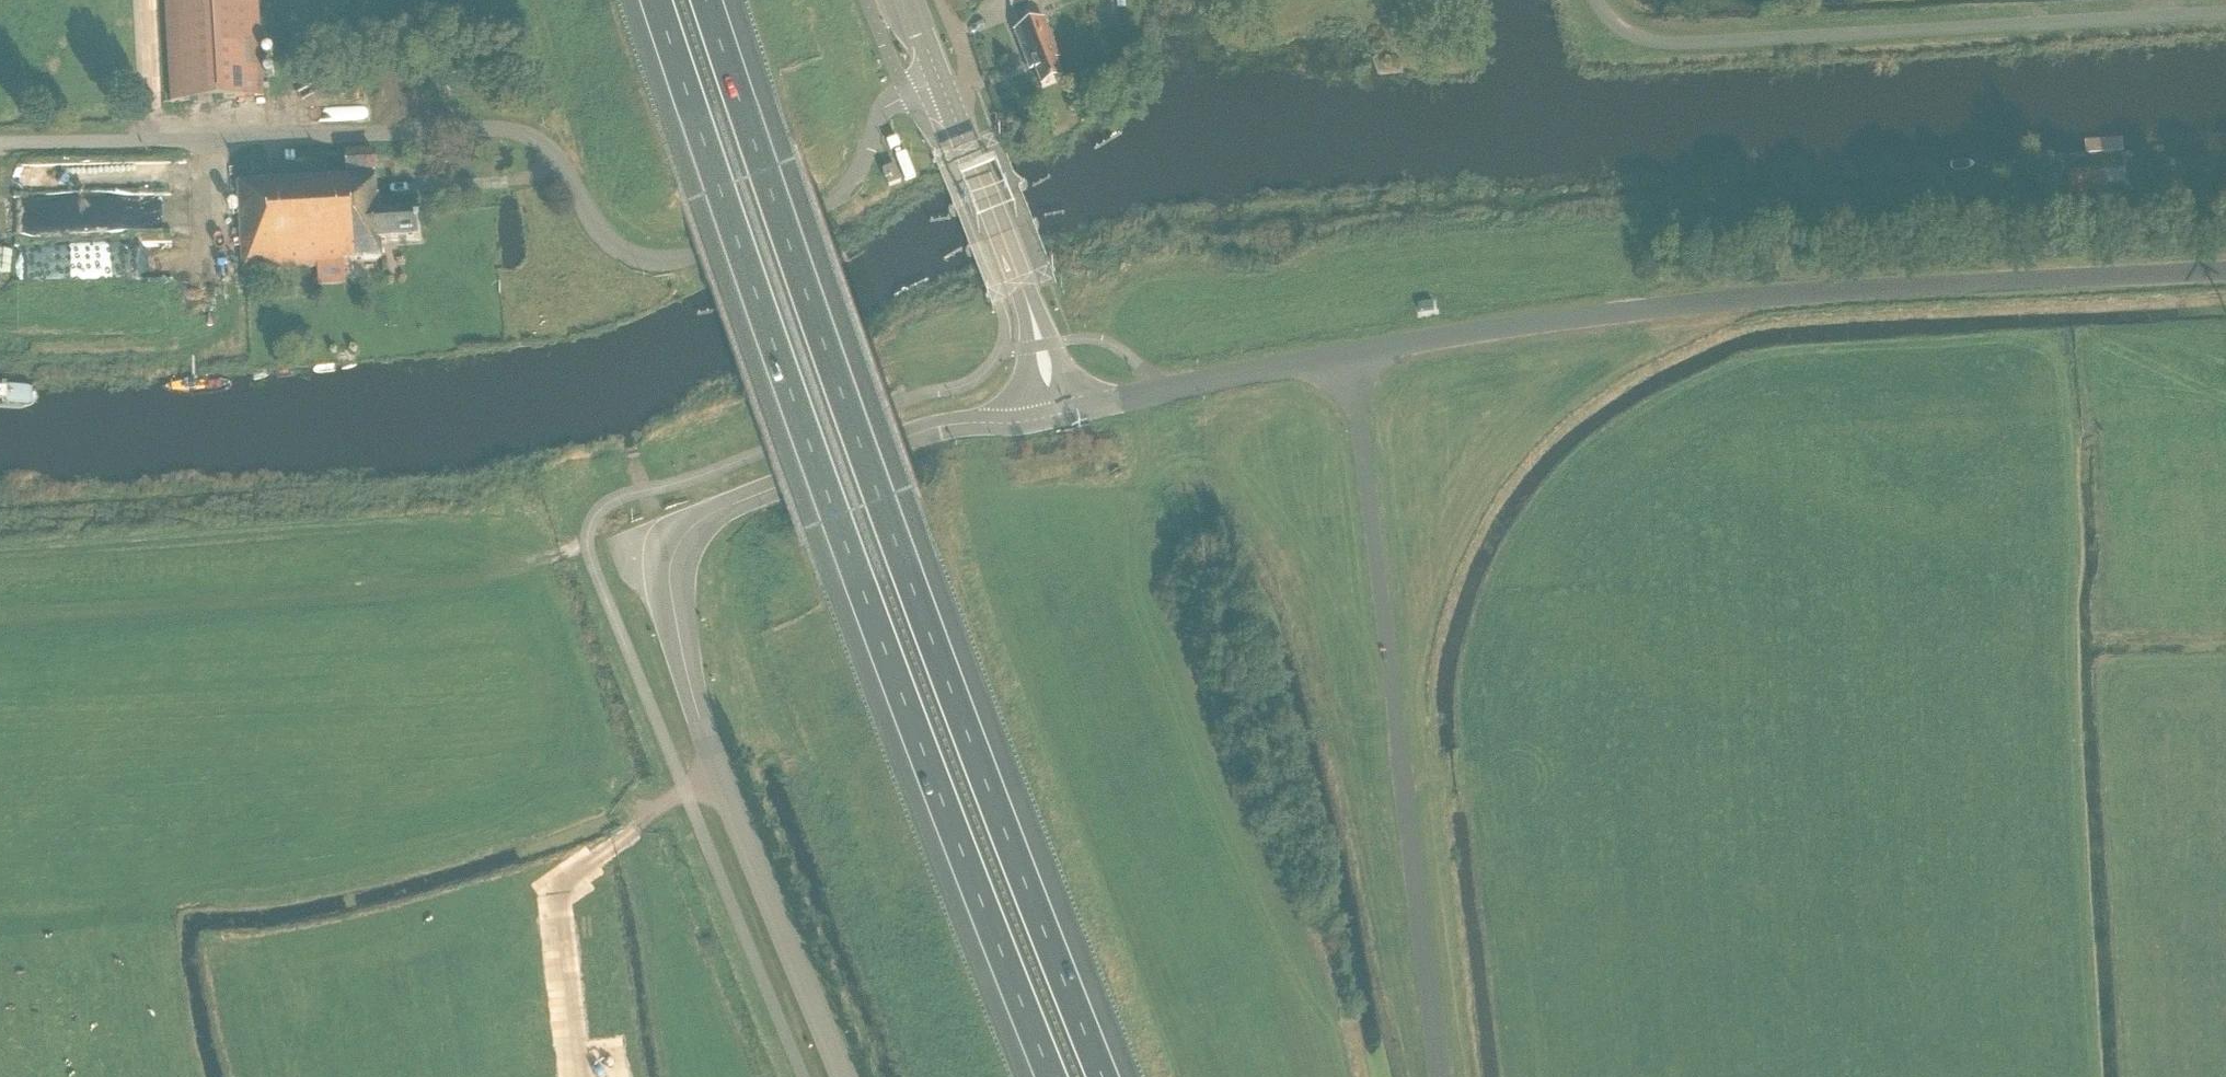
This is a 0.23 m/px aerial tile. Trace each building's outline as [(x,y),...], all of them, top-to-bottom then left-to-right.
[(171,103),(264,98),(258,0),(165,0),(171,103)] [(1042,88),(1062,81),(1055,62),(1060,60),(1045,21),(1015,33),(1028,65),(1033,63),(1042,88)] [(912,147),(899,150),(905,178),(918,175),(912,147)] [(349,172),(376,170),(375,154),(347,155),(349,172)] [(2061,175),(2062,190),(2068,189),(2069,195),(2100,192),(2098,172),(2067,174),(2067,175),(2061,175)] [(360,176),(365,260),(382,259),(381,241),(420,239),(418,212),(380,215),(379,196),(377,197),(376,175),(360,176)] [(239,183),(244,272),(365,265),(365,260),(360,176),(239,183)]
